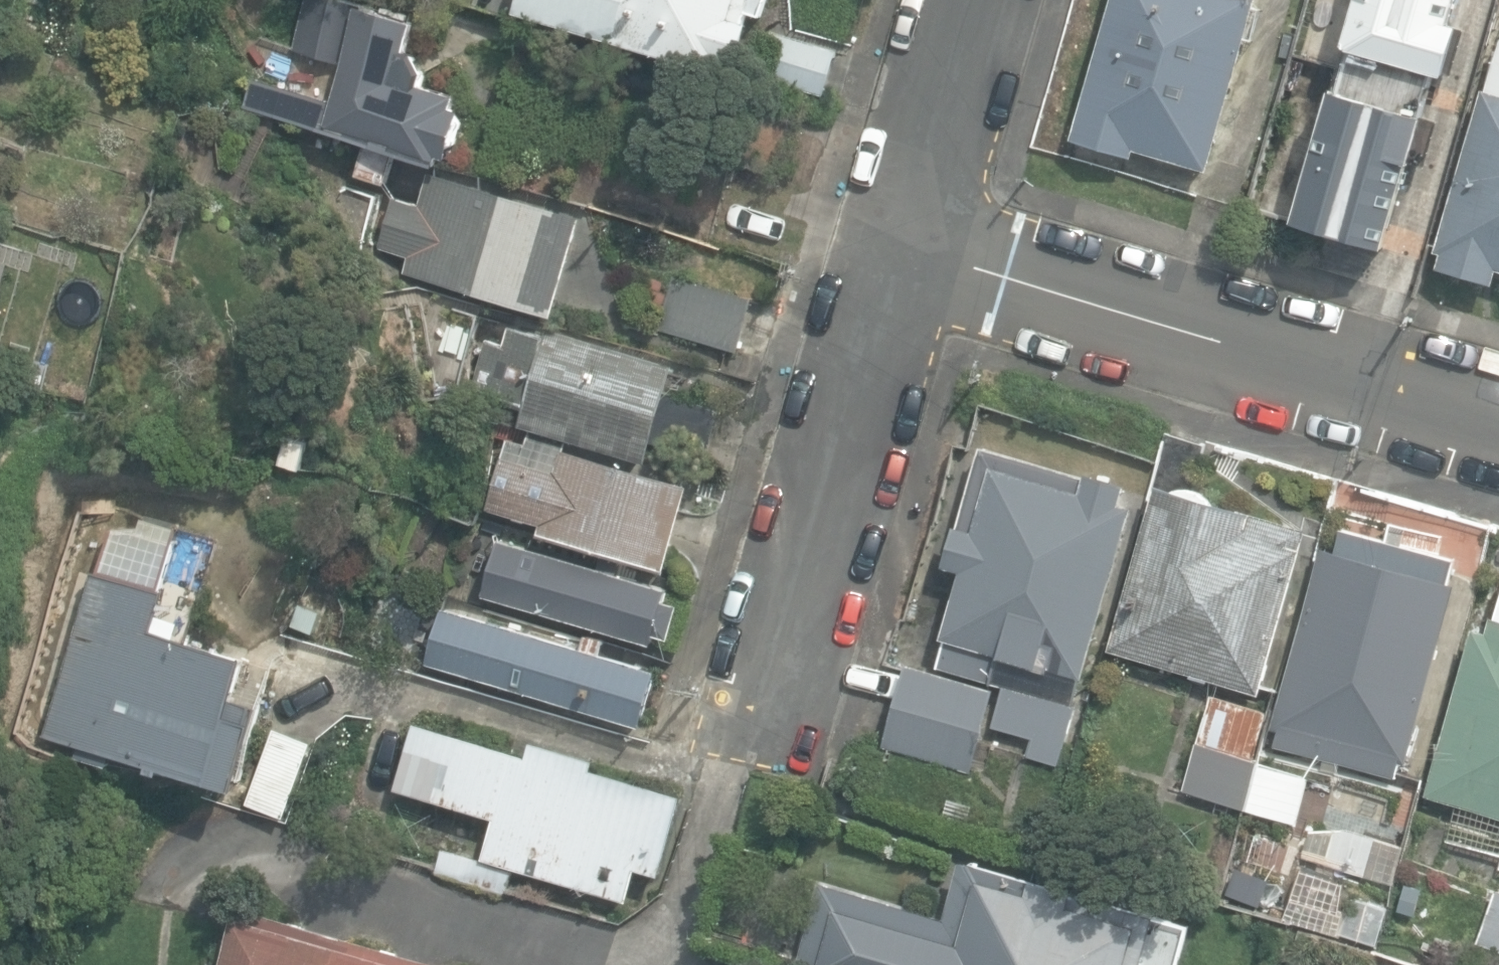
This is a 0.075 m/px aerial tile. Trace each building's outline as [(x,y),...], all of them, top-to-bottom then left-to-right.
[(341,65),(360,2),(352,0),(310,0),(295,51),(341,65)] [(720,71),(723,60),(741,65),(753,22),(748,21),(753,0),(522,0),(518,14),(720,71)] [(1073,140),(1135,158),(1138,150),(1211,172),(1261,0),(1114,0),(1073,140)] [(281,116),(447,164),(449,156),(458,158),(472,108),(461,104),(465,92),(431,82),(434,71),(423,48),(414,48),(421,21),(361,6),(334,100),(253,81),(249,100),(280,107),(281,116)] [(1315,204),(1388,225),(1441,48),(1314,10),(1262,187),(1271,190),(1267,203),(1311,216),(1315,204)] [(758,72),(826,93),(837,52),(771,32),(758,72)] [(1489,91),(1483,89),(1435,251),(1444,254),(1440,267),(1493,283),(1497,268),(1498,268),(1498,57),(1489,91)] [(359,174),(387,183),(396,156),(367,147),(359,174)] [(408,274),(562,316),(590,216),(433,173),(425,202),(399,195),(384,247),(413,255),(408,274)] [(660,328),(743,352),(758,298),(675,274),(660,328)] [(658,442),(671,397),(680,364),(552,327),(550,334),(513,323),(507,344),(493,340),(479,390),(530,405),(524,425),(652,461),(658,442)] [(719,411),(671,397),(658,442),(706,455),(719,411)] [(1263,693),(1309,527),(1192,494),(1206,445),(1166,434),(1148,497),(1153,499),(1110,650),(1263,693)] [(1076,705),(1136,506),(1124,503),(1130,484),(1091,472),(1089,478),(985,446),(962,525),(957,523),(945,566),(965,572),(945,638),(949,639),(941,664),(1007,684),(994,725),(1033,737),(1027,756),(1062,766),(1080,706),(1076,705)] [(538,535),(667,572),(692,484),(565,448),(558,471),(503,455),(488,509),(541,524),(538,535)] [(1276,745),(1399,778),(1403,763),(1409,765),(1450,611),(1472,616),(1496,527),(1401,501),(1390,541),(1346,529),(1340,551),(1323,546),(1274,728),(1280,730),(1276,745)] [(49,733),(243,788),(262,722),(235,714),(251,657),(156,630),(167,590),(164,589),(182,528),(114,509),(49,733)] [(485,595),(656,644),(660,633),(674,637),(683,605),(668,601),(672,589),(501,540),(485,595)] [(319,646),(328,618),(288,605),(279,633),(319,646)] [(1429,796),(1460,804),(1450,841),(1498,854),(1498,606),(1492,632),(1476,628),(1429,796)] [(428,663),(644,726),(660,671),(603,655),(608,640),(589,634),(584,649),(444,608),(428,663)] [(885,745),(973,772),(999,688),(911,661),(885,745)] [(1184,791),(1295,824),(1309,778),(1256,762),(1272,710),(1214,693),(1184,791)] [(486,857),(629,899),(639,864),(663,871),(687,792),(595,764),(598,757),(534,738),(529,755),(415,721),(395,786),(498,817),(486,857)] [(249,805),(283,817),(311,742),(277,730),(249,805)] [(1375,836),(1348,829),(1335,830),(1325,866),(1364,877),(1375,836)] [(438,875),(507,895),(515,870),(446,850),(438,875)] [(1191,922),(970,861),(941,964),(1179,964),(1191,922)] [(1261,907),(1271,880),(1235,867),(1225,895),(1261,907)] [(1498,951),(1498,887),(1479,944),(1498,951)] [(343,939),(238,909),(222,964),(335,964),(343,939)] [(343,939),(335,964),(435,964),(343,939)]
